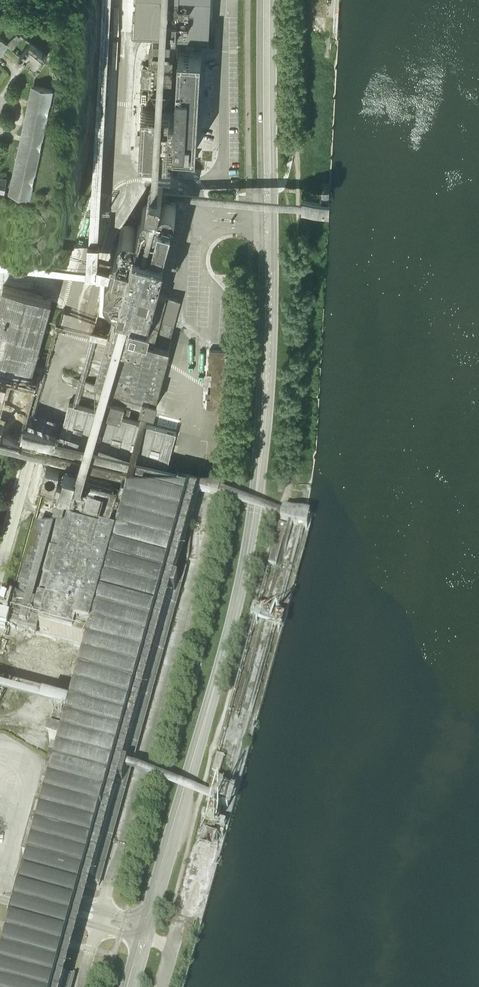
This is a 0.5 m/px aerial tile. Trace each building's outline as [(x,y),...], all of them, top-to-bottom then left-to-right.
[(135,32),(209,36),(210,0),(136,0),(135,32)] [(25,57),(28,60),(27,62),(31,65),(32,65),(36,68),(48,54),(32,40),(22,33),(11,46),(21,54),(25,57)] [(9,44),(0,37),(0,57),(9,44)] [(141,99),(143,99),(143,100),(170,101),(173,46),(151,45),(149,67),(142,67),(141,99)] [(176,110),(170,110),(153,109),(143,108),(140,159),(168,160),(169,144),(174,144),(174,148),(186,149),(197,149),(202,52),(179,51),(176,110)] [(33,85),(31,85),(8,193),(30,198),(53,90),(33,85)] [(176,298),(153,291),(176,208),(176,206),(176,204),(175,203),(174,202),(173,201),(172,200),(170,199),(168,199),(167,199),(165,199),(164,200),(162,201),(161,202),(160,203),(160,205),(159,204),(161,196),(163,189),(163,188),(152,185),(147,201),(153,203),(152,204),(151,203),(149,203),(146,205),(144,206),(142,209),(142,211),(142,215),(140,222),(139,224),(137,227),(130,225),(128,225),(126,225),(124,226),(121,229),(120,231),(120,233),(120,234),(120,236),(122,239),(121,242),(117,246),(116,248),(115,250),(115,252),(116,254),(116,256),(115,261),(114,262),(113,263),(112,264),(111,266),(111,268),(111,270),(112,274),(111,278),(108,280),(107,282),(106,284),(106,285),(106,287),(107,289),(108,291),(105,302),(117,305),(110,331),(109,330),(103,353),(95,382),(107,385),(106,392),(109,393),(108,399),(104,398),(103,404),(106,405),(104,411),(121,415),(122,409),(130,411),(131,405),(124,403),(126,398),(141,402),(140,407),(154,411),(158,399),(156,398),(170,347),(168,346),(177,312),(176,298)] [(30,378),(52,299),(47,298),(48,295),(44,294),(43,297),(3,286),(0,296),(0,370),(30,378)] [(207,407),(229,408),(232,350),(209,349),(209,368),(212,368),(210,398),(207,398),(207,407)] [(57,447),(164,476),(176,431),(69,402),(57,447)] [(1,481),(12,484),(16,465),(5,463),(1,481)] [(60,485),(72,488),(77,467),(65,464),(64,467),(47,463),(42,480),(55,484),(57,477),(61,479),(60,485)] [(116,547),(88,649),(21,895),(0,974),(0,986),(70,986),(89,916),(128,776),(130,770),(186,568),(179,566),(198,497),(190,494),(135,479),(116,547)] [(89,479),(86,498),(109,502),(113,483),(89,479)] [(41,507),(54,510),(59,489),(47,486),(41,507)] [(272,552),(280,554),(287,526),(280,524),(272,552)] [(10,628),(88,649),(116,547),(38,526),(37,530),(31,528),(30,534),(35,536),(17,602),(10,628)] [(10,628),(17,602),(1,598),(0,602),(0,634),(8,636),(10,628)] [(33,720),(42,723),(44,717),(35,714),(33,720)] [(218,754),(213,770),(221,772),(226,756),(218,754)] [(207,791),(130,770),(128,776),(205,797),(207,791)] [(209,809),(220,813),(223,804),(211,801),(209,809)]
